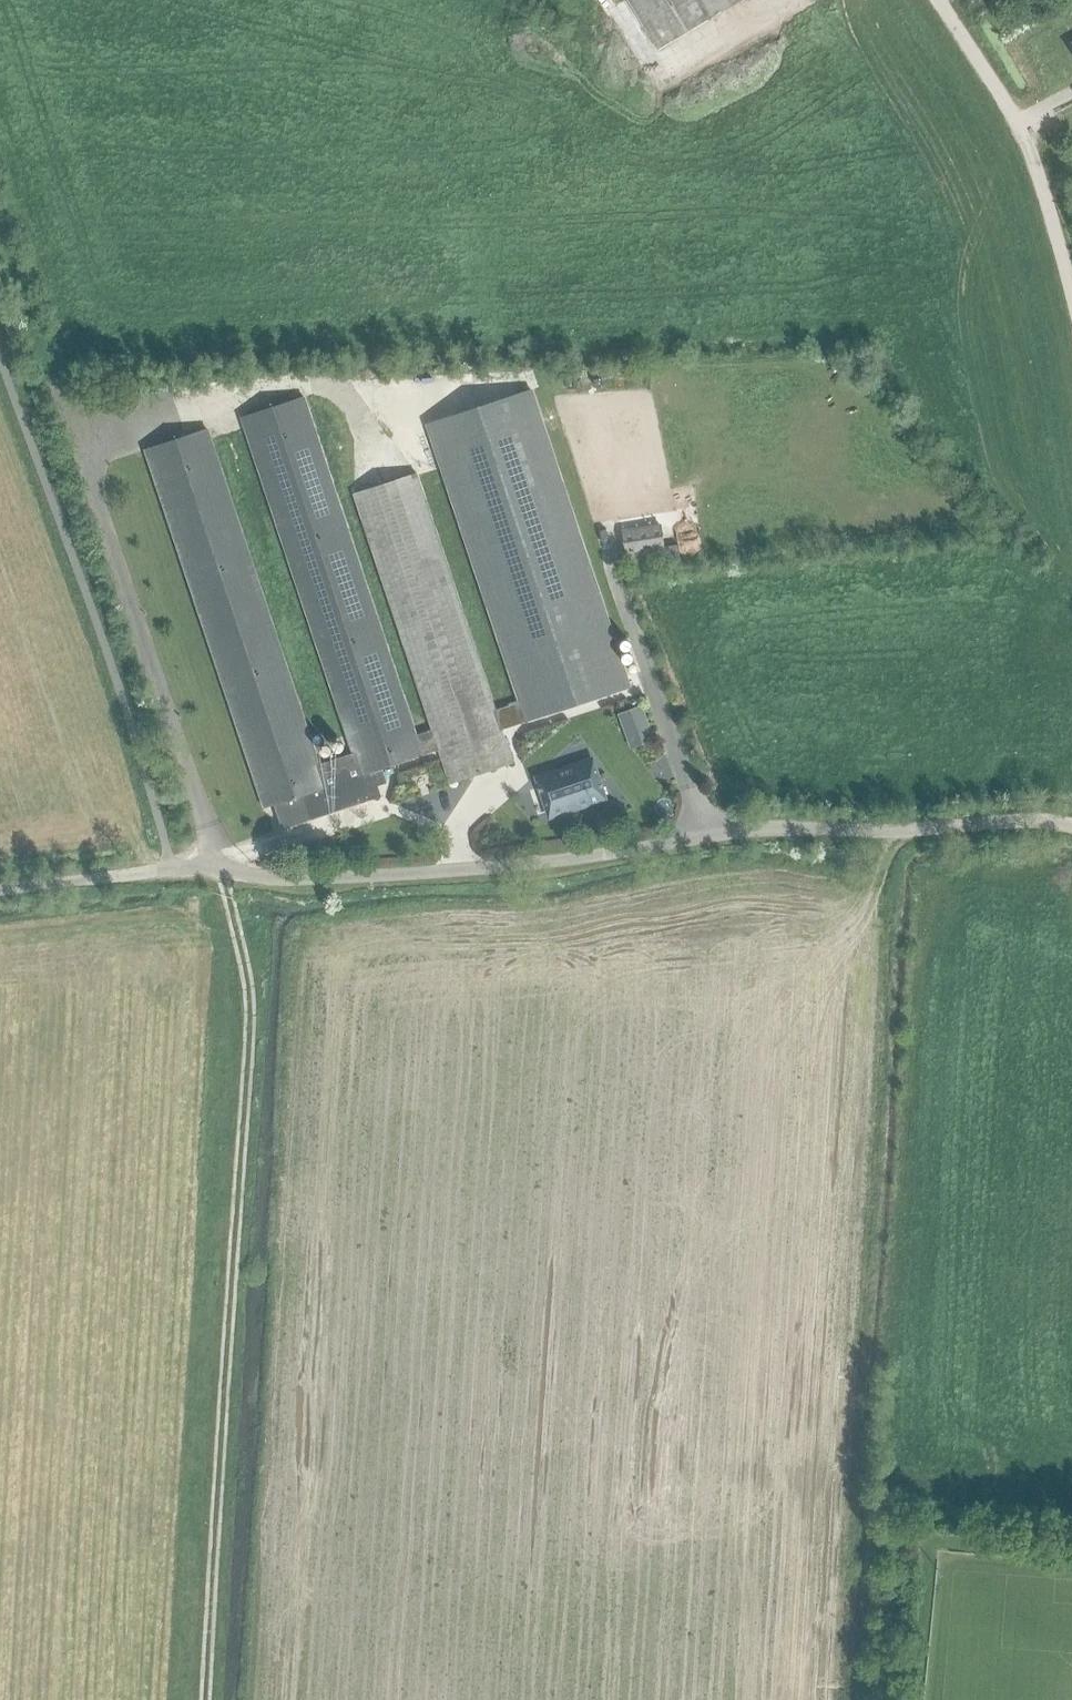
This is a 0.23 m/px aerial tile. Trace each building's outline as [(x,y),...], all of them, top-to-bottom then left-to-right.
[(658,51),(702,24),(742,0),(628,0),(658,51)] [(518,703),(495,711),(501,729),(629,686),(530,390),(426,425),(518,703)] [(501,729),(495,711),(416,474),(353,495),(431,729),(415,734),(303,397),(241,418),(353,754),(319,766),(207,430),(145,450),(264,808),(273,805),(281,830),(381,797),(377,786),(386,783),(381,769),(439,750),(450,783),(512,763),(501,729)] [(620,531),(624,555),(665,548),(661,524),(620,531)] [(629,710),(642,744),(654,739),(641,706),(629,710)] [(549,819),(582,811),(581,810),(606,803),(599,778),(600,778),(596,763),(557,773),(557,774),(540,779),(546,804),(549,819)]
